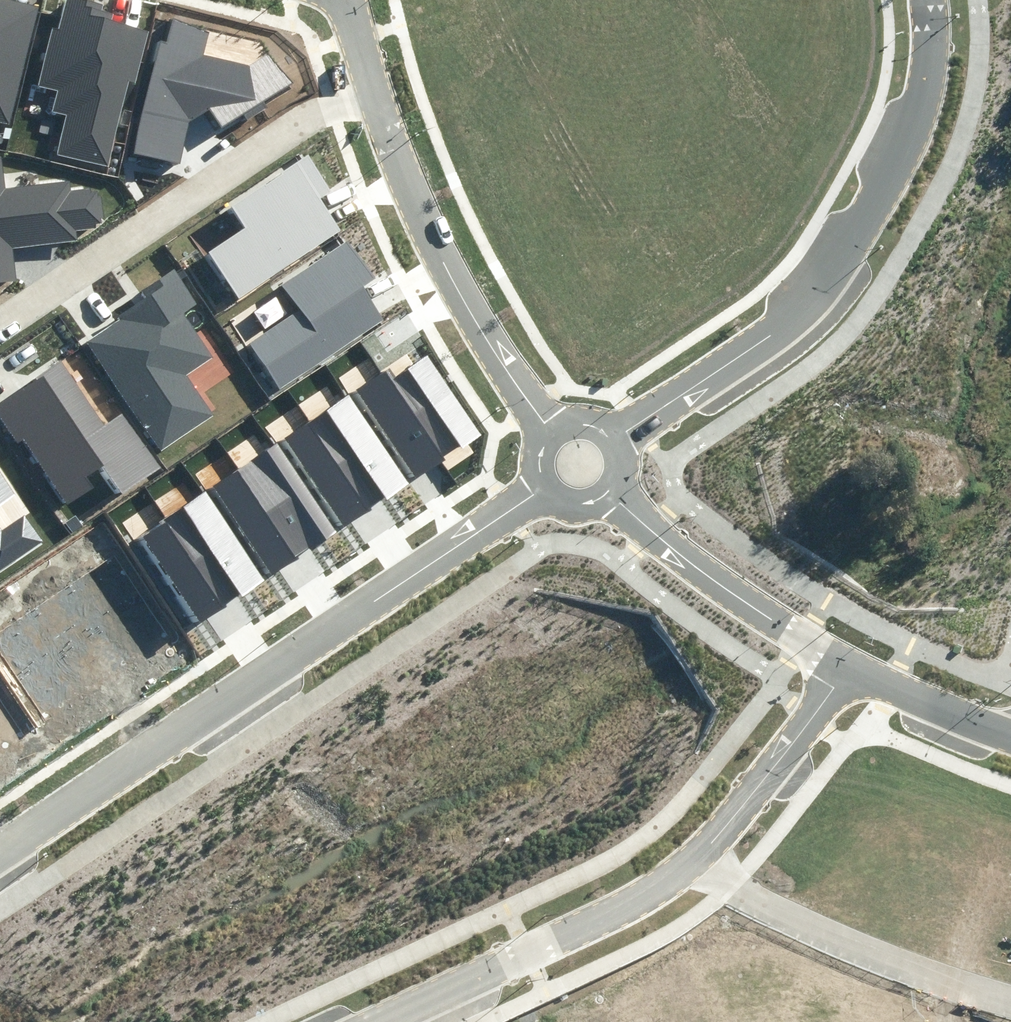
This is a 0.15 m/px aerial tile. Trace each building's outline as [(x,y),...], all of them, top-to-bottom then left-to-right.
[(8,124),(40,6),(17,0),(0,0),(0,122),(8,124)] [(148,31),(112,22),(114,13),(102,10),(104,4),(89,0),(64,0),(58,28),(53,27),(39,85),(57,89),(52,109),(68,113),(59,152),(106,164),(127,80),(136,82),(148,31)] [(211,30),(172,21),(167,42),(157,39),(132,153),(180,163),(190,120),(210,106),(255,99),(250,64),(206,54),(211,30)] [(0,156),(0,281),(18,279),(14,247),(77,239),(75,229),(107,225),(103,190),(68,194),(66,179),(5,187),(1,156),(0,156)] [(206,252),(236,299),(340,232),(318,198),(328,191),(305,156),(231,204),(245,227),(206,252)] [(372,275),(349,241),(280,288),(293,307),(245,340),(280,391),(382,321),(357,285),(372,275)] [(199,304),(177,269),(137,295),(141,300),(84,336),(158,449),(211,415),(185,375),(213,356),(185,313),(199,304)] [(427,356),(394,378),(447,456),(479,435),(427,356)] [(64,364),(0,405),(0,419),(19,447),(26,442),(65,502),(106,476),(119,496),(162,468),(125,412),(103,426),(64,364)] [(389,371),(356,392),(414,478),(447,456),(394,378),(389,371)] [(346,396),(314,418),(372,504),(405,482),(346,396)] [(314,418),(282,440),(340,525),(372,504),(314,418)] [(277,444),(245,465),(303,551),(335,530),(277,444)] [(245,465),(212,487),(270,573),(303,551),(245,465)] [(17,494),(0,469),(0,505),(17,494)] [(205,494),(173,516),(231,602),(263,580),(205,494)] [(173,516),(140,538),(198,624),(231,602),(173,516)] [(41,540),(28,520),(6,535),(0,527),(0,568),(41,540)]
